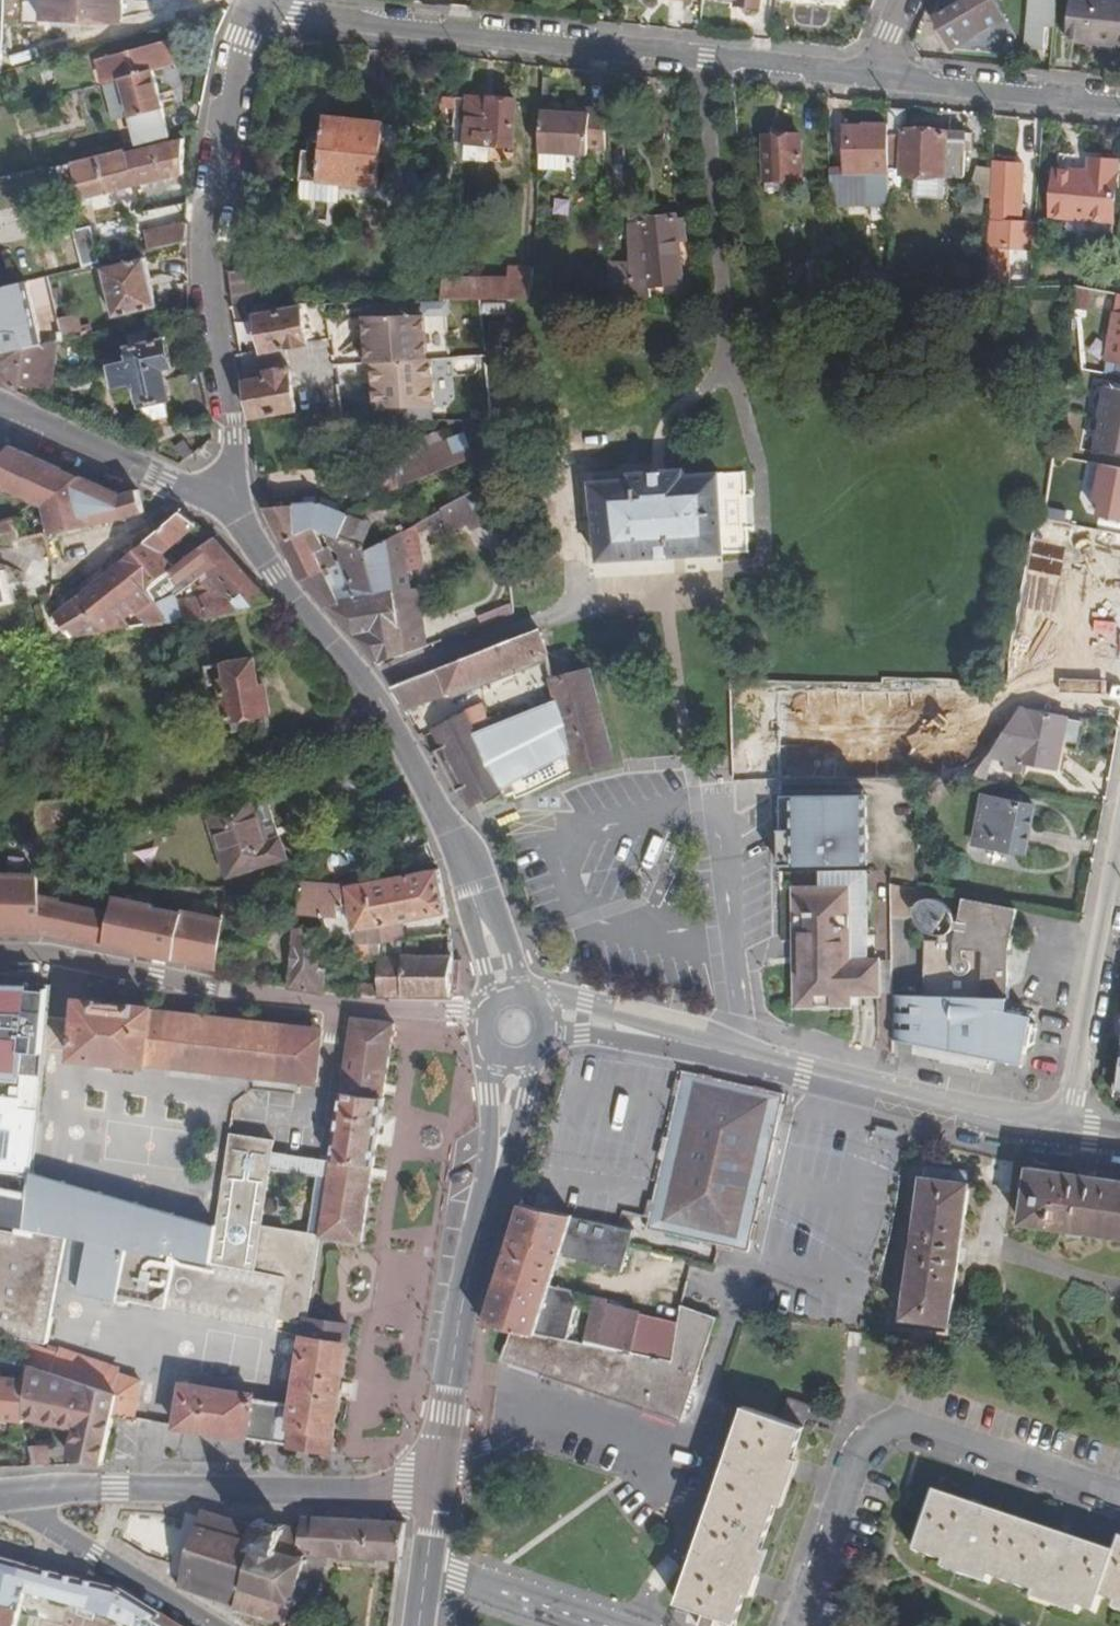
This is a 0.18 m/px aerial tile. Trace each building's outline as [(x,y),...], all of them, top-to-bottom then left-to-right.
[(125,0),(42,0),(41,20),(125,23),(125,0)] [(737,6),(757,8),(758,0),(738,0),(737,6)] [(994,0),(963,0),(964,1),(948,8),(933,17),(951,48),(1004,18),(994,0)] [(963,0),(949,0),(945,2),(948,8),(964,1),(963,0)] [(1025,23),(1022,47),(1041,49),(1044,25),(1053,26),(1056,0),(1028,0),(1025,23)] [(1066,41),(1119,45),(1119,0),(1070,0),(1066,41)] [(161,40),(167,65),(177,62),(171,37),(161,40)] [(167,65),(161,40),(106,56),(112,80),(123,77),(155,68),(167,65)] [(173,135),(155,68),(123,77),(141,143),(173,135)] [(488,147),(488,163),(504,164),(505,147),(513,147),(514,101),(467,98),(467,100),(455,100),(451,145),(488,147)] [(563,152),(589,151),(589,146),(606,146),(606,107),(589,107),(589,112),(566,113),(542,114),(542,152),(563,152)] [(887,124),(887,167),(901,168),(901,175),(963,177),(964,134),(903,130),(903,108),(887,107),(887,124)] [(372,189),(380,123),(321,116),(318,141),(308,139),(307,153),(305,152),(301,181),(372,189)] [(887,167),(887,124),(865,124),(864,127),(845,127),(845,176),(836,176),(837,207),(887,206),(887,167)] [(799,179),(799,135),(764,135),(765,180),(799,179)] [(83,200),(186,175),(186,140),(125,154),(124,147),(57,164),(68,212),(85,209),(83,200)] [(449,162),(488,163),(488,147),(451,145),(449,162)] [(563,152),(542,152),(543,168),(564,168),(563,152)] [(1060,217),(1113,221),(1117,160),(1088,157),(1087,171),(1055,168),(1051,216),(1060,217)] [(1009,222),(1010,200),(1011,166),(994,165),(992,221),(987,221),(987,244),(1034,247),(1036,223),(1018,222),(1009,222)] [(829,208),(837,207),(836,176),(828,176),(829,208)] [(1009,222),(1018,222),(1018,200),(1010,200),(1009,222)] [(648,283),(680,281),(678,241),(685,241),(682,216),(672,216),(672,214),(641,216),(641,219),(628,219),(631,259),(608,260),(609,297),(649,295),(648,283)] [(186,242),(187,225),(144,235),(148,251),(186,242)] [(102,264),(95,236),(75,241),(81,269),(102,264)] [(147,259),(103,269),(115,316),(159,306),(147,259)] [(806,263),(806,291),(826,291),(827,262),(806,263)] [(503,277),(504,299),(529,298),(528,267),(503,267),(503,277)] [(247,302),(246,271),(229,272),(230,301),(247,302)] [(504,299),(503,277),(440,278),(438,301),(504,299)] [(690,280),(680,281),(680,295),(691,294),(690,280)] [(28,282),(0,289),(0,355),(42,346),(33,305),(28,282)] [(1118,293),(1080,286),(1073,285),(1074,308),(1116,316),(1107,357),(1119,360),(1119,293),(1118,293)] [(307,349),(300,309),(256,318),(254,322),(256,332),(258,334),(263,351),(285,346),(287,353),(307,349)] [(370,347),(371,363),(449,356),(445,314),(363,317),(365,348),(370,347)] [(61,326),(64,340),(81,336),(78,322),(61,326)] [(56,342),(42,346),(0,355),(0,385),(20,394),(20,385),(53,387),(56,342)] [(145,407),(168,403),(173,402),(166,370),(174,369),(168,342),(129,350),(131,362),(111,368),(115,386),(132,383),(142,388),(145,407)] [(373,363),(376,389),(381,389),(383,408),(437,408),(432,359),(373,363)] [(1104,387),(1107,372),(1087,368),(1084,385),(1103,389),(1099,407),(1094,406),(1091,420),(1095,428),(1115,432),(1111,452),(1119,454),(1119,390),(1104,387)] [(293,409),(286,372),(284,369),(263,373),(265,379),(242,383),(249,418),(293,409)] [(168,403),(145,407),(144,416),(147,424),(157,422),(171,419),(168,403)] [(489,450),(489,423),(476,423),(477,455),(489,450)] [(11,443),(0,433),(0,455),(11,443)] [(415,453),(424,477),(473,457),(464,435),(415,453)] [(63,468),(11,443),(0,455),(0,485),(5,487),(16,486),(22,495),(31,493),(33,502),(45,500),(52,533),(56,532),(49,504),(71,499),(80,476),(76,478),(74,481),(60,474),(63,468)] [(498,461),(497,449),(484,455),(498,461)] [(424,477),(415,453),(393,462),(402,486),(424,477)] [(1119,521),(1119,468),(1103,466),(1097,519),(1119,521)] [(80,476),(63,468),(60,474),(74,481),(76,478),(80,476)] [(723,551),(718,474),(687,476),(686,469),(632,473),(632,480),(592,483),(597,560),(723,551)] [(504,509),(499,472),(449,502),(452,530),(471,520),(472,527),(504,509)] [(106,492),(113,522),(146,514),(139,491),(123,495),(97,483),(88,485),(80,476),(71,499),(106,492)] [(106,492),(71,499),(49,504),(56,532),(113,522),(106,492)] [(330,536),(338,537),(345,518),(317,505),(265,505),(272,521),(280,540),(310,529),(313,530),(330,536)] [(148,539),(161,555),(199,527),(181,513),(148,539)] [(1119,585),(1119,533),(1066,526),(1050,656),(1110,664),(1119,585)] [(374,595),(322,604),(375,663),(426,644),(422,584),(414,585),(406,527),(364,552),(374,595)] [(338,537),(330,536),(329,544),(342,561),(345,572),(330,577),(328,572),(335,569),(326,550),(322,551),(313,530),(310,529),(280,540),(296,574),(322,604),(374,595),(364,552),(363,546),(338,537)] [(173,569),(161,555),(148,539),(124,559),(144,589),(173,569)] [(144,589),(166,622),(271,605),(215,541),(173,569),(144,589)] [(166,622),(144,589),(124,559),(79,594),(107,632),(166,622)] [(107,632),(79,594),(40,626),(52,642),(107,632)] [(405,711),(546,657),(539,632),(391,687),(405,711)] [(231,719),(267,714),(270,713),(266,686),(258,687),(254,661),(206,669),(210,689),(221,687),(226,721),(231,719)] [(590,673),(554,681),(559,699),(561,704),(579,770),(616,767),(590,673)] [(838,691),(754,694),(756,759),(840,756),(838,691)] [(579,770),(559,699),(477,734),(469,717),(435,734),(441,746),(435,750),(456,790),(462,788),(472,808),(514,784),(579,770)] [(1058,770),(1069,717),(1019,708),(985,755),(1007,760),(1006,770),(1023,773),(1026,764),(1058,770)] [(269,729),(267,714),(231,719),(234,735),(269,729)] [(995,826),(976,822),(973,841),(1022,851),(1032,805),(1012,801),(1012,793),(1002,791),(1000,798),(995,826)] [(995,826),(1000,798),(981,795),(976,822),(995,826)] [(33,839),(47,837),(69,833),(65,796),(30,803),(33,839)] [(268,796),(257,799),(268,842),(280,840),(268,796)] [(775,800),(776,870),(865,864),(863,796),(775,800)] [(268,842),(257,799),(212,810),(227,874),(285,859),(280,840),(268,842)] [(33,839),(38,870),(48,868),(46,851),(49,850),(47,837),(33,839)] [(358,943),(378,942),(402,940),(400,923),(446,915),(438,872),(349,887),(358,943)] [(218,966),(222,923),(181,913),(181,916),(154,910),(154,908),(114,899),(112,915),(62,906),(62,904),(42,896),(38,873),(0,874),(0,929),(30,923),(31,919),(45,919),(218,966)] [(807,946),(809,1010),(861,1008),(861,997),(875,997),(875,965),(863,965),(860,876),(818,876),(818,893),(792,894),(793,946),(807,946)] [(877,877),(860,876),(863,965),(875,965),(880,965),(877,877)] [(341,921),(336,890),(301,886),(298,916),(341,921)] [(945,1002),(965,899),(960,898),(956,923),(951,919),(943,908),(932,900),(924,897),(917,901),(915,907),(917,915),(922,922),(930,928),(940,933),(939,938),(925,937),(920,992),(889,988),(890,1034),(910,1038),(937,1045),(945,1002)] [(994,999),(1005,1000),(1001,951),(1006,948),(1015,909),(965,899),(945,1002),(937,1045),(1016,1062),(1019,1046),(1027,1048),(1032,1025),(1012,1020),(1013,1013),(1005,1010),(994,1007),(994,999)] [(322,962),(323,940),(324,933),(267,929),(264,962),(294,964),(292,989),(327,994),(329,962),(322,962)] [(322,962),(329,962),(331,941),(323,940),(322,962)] [(379,958),(378,942),(358,943),(351,943),(352,962),(379,960),(379,958)] [(807,946),(793,946),(794,1011),(809,1010),(807,946)] [(452,982),(454,958),(404,956),(403,959),(379,958),(379,960),(380,985),(380,998),(451,997),(452,982)] [(454,958),(452,982),(460,983),(462,959),(454,958)] [(20,1073),(20,1096),(0,1095),(0,1222),(31,1229),(35,1184),(52,993),(32,991),(33,986),(0,985),(0,1072),(20,1073)] [(380,998),(380,985),(349,985),(349,997),(380,998)] [(259,1077),(304,1081),(319,1083),(326,1032),(155,1012),(156,1008),(80,999),(74,1060),(148,1069),(149,1064),(259,1077)] [(1005,1010),(1005,1000),(994,999),(994,1007),(1005,1010)] [(333,1181),(324,1237),(365,1243),(398,1027),(357,1021),(335,1165),(333,1181)] [(681,1071),(650,1228),(751,1247),(782,1090),(681,1071)] [(303,1094),(304,1081),(259,1077),(258,1090),(303,1094)] [(316,1286),(324,1237),(313,1235),(263,1227),(270,1172),(321,1179),(333,1181),(335,1165),(272,1157),(273,1142),(236,1136),(221,1224),(214,1265),(316,1286)] [(1031,1166),(1022,1222),(1119,1236),(1119,1180),(1031,1166)] [(970,1185),(925,1178),(904,1317),(948,1323),(970,1185)] [(333,1181),(321,1179),(313,1235),(324,1237),(333,1181)] [(221,1224),(35,1184),(31,1229),(40,1230),(71,1236),(179,1258),(214,1265),(221,1224)] [(624,1268),(633,1229),(522,1204),(503,1265),(485,1325),(510,1330),(568,1342),(579,1303),(573,1292),(553,1286),(562,1255),(624,1268)] [(2,1332),(48,1342),(51,1325),(63,1287),(71,1236),(40,1230),(31,1229),(0,1222),(0,1345),(2,1332)] [(169,1309),(178,1263),(72,1242),(63,1287),(169,1309)] [(316,1286),(214,1265),(179,1258),(178,1263),(169,1309),(169,1314),(276,1335),(278,1322),(311,1329),(312,1321),(316,1286)] [(592,1304),(584,1345),(670,1362),(679,1321),(592,1304)] [(568,1342),(510,1330),(501,1360),(680,1422),(719,1312),(683,1306),(675,1363),(670,1362),(584,1345),(568,1342)] [(312,1321),(311,1329),(298,1409),(257,1403),(258,1398),(186,1387),(179,1429),(334,1454),(353,1327),(312,1321)] [(32,1367),(42,1371),(47,1347),(17,1337),(11,1360),(32,1367)] [(122,1398),(126,1375),(64,1353),(57,1376),(122,1398)] [(32,1367),(11,1360),(0,1356),(0,1420),(25,1423),(26,1416),(32,1367)] [(122,1398),(57,1376),(42,1371),(32,1367),(26,1416),(67,1426),(69,1415),(83,1419),(81,1429),(74,1459),(108,1467),(118,1419),(122,1398)] [(122,1398),(118,1419),(138,1423),(145,1379),(126,1375),(122,1398)] [(778,1418),(799,1426),(807,1403),(785,1396),(778,1418)] [(799,1426),(778,1418),(741,1405),(674,1600),(733,1621),(746,1583),(783,1472),(799,1426)] [(67,1426),(81,1429),(83,1419),(69,1415),(67,1426)] [(49,1469),(48,1448),(30,1448),(34,1470),(49,1469)] [(1098,1600),(1114,1552),(1075,1539),(984,1508),(934,1491),(912,1552),(1094,1614),(1098,1600)] [(314,1557),(316,1520),(304,1520),(303,1533),(282,1527),(281,1530),(267,1526),(268,1522),(263,1521),(261,1524),(258,1523),(256,1528),(204,1512),(194,1541),(191,1540),(186,1557),(189,1558),(179,1588),(238,1607),(237,1612),(241,1613),(242,1609),(260,1614),(259,1619),(263,1620),(265,1616),(286,1622),(285,1625),(287,1625),(292,1625),(293,1625),(295,1625),(312,1625),(314,1557)] [(316,1520),(314,1557),(404,1560),(409,1523),(316,1520)] [(1098,1600),(1119,1607),(1119,1537),(1114,1552),(1098,1600)] [(28,1593),(100,1613),(131,1625),(175,1625),(127,1596),(39,1572),(26,1568),(0,1563),(0,1625),(19,1625),(28,1593)]
